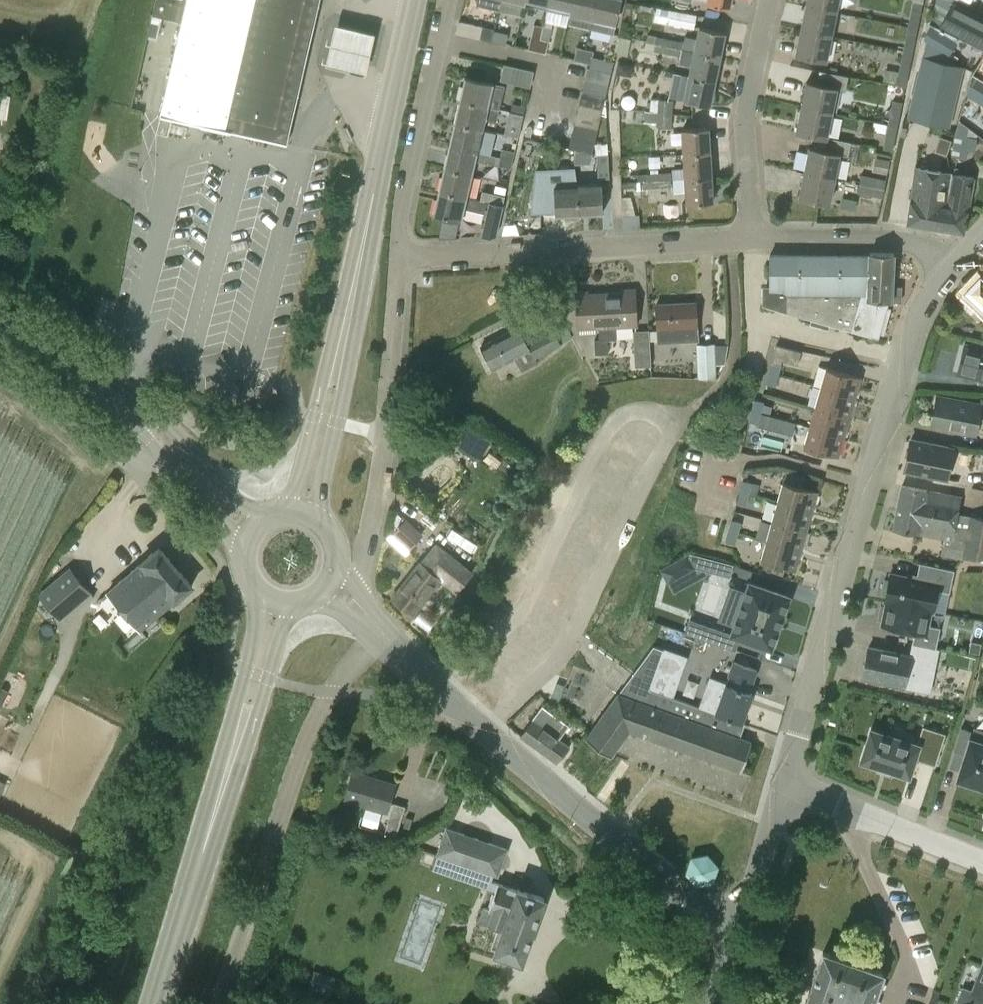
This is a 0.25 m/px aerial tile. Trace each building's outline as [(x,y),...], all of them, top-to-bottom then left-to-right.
[(153,15),(181,21),(160,115),(231,131),(287,143),(320,0),(156,0),(153,15)] [(499,11),(502,0),(477,0),(476,5),(499,11)] [(499,11),(523,16),(525,5),(526,0),(502,0),(499,11)] [(547,10),(549,0),(526,0),(525,5),(547,10)] [(569,15),(573,0),(549,0),(547,10),(569,15)] [(592,21),(597,0),(573,0),(569,15),(567,23),(591,29),(592,21)] [(592,21),(616,25),(616,22),(621,0),(597,0),(592,21)] [(731,0),(708,0),(707,5),(729,9),(731,0)] [(929,23),(982,50),(982,17),(951,2),(951,1),(948,0),(936,0),(929,23)] [(807,1),(803,17),(834,24),(837,6),(807,1)] [(913,1),(907,27),(917,29),(923,3),(913,1)] [(667,24),(693,29),(696,15),(669,10),(667,24)] [(834,24),(803,17),(795,55),(826,61),(834,24)] [(326,59),(366,69),(375,29),(335,20),(326,59)] [(459,21),(456,33),(479,39),(482,27),(459,21)] [(929,24),(926,40),(927,41),(926,42),(977,71),(982,60),(982,50),(929,23),(929,24)] [(725,32),(699,27),(697,39),(685,37),(683,42),(647,35),(646,42),(720,57),(725,32)] [(913,52),(917,29),(907,27),(903,50),(913,52)] [(495,29),(492,42),(504,44),(507,32),(495,29)] [(529,50),(537,52),(540,39),(531,37),(529,49),(529,50)] [(617,37),(614,53),(627,56),(630,39),(617,37)] [(549,41),(540,39),(537,52),(546,54),(546,53),(549,41)] [(691,67),(689,77),(715,82),(720,57),(646,42),(645,42),(644,50),(654,52),(654,51),(680,57),(679,64),(691,67)] [(922,57),(907,117),(949,128),(949,127),(955,128),(965,98),(966,93),(972,71),(972,69),(954,65),(955,59),(926,42),(922,57)] [(574,60),(583,62),(585,49),(577,47),(574,60)] [(591,64),(594,51),(585,49),(583,62),(588,64),(591,64)] [(913,52),(903,50),(895,88),(900,89),(901,87),(905,87),(913,52)] [(504,64),(500,81),(529,87),(530,88),(534,71),(504,64)] [(587,68),(584,79),(608,84),(611,73),(587,68)] [(806,82),(801,108),(831,115),(837,89),(845,91),(848,76),(819,70),(816,84),(806,82)] [(972,71),(966,93),(982,104),(982,77),(972,71)] [(465,77),(459,100),(499,109),(505,85),(493,83),(465,77)] [(710,107),(715,82),(689,77),(684,101),(710,107)] [(608,84),(584,79),(582,90),(605,95),(608,84)] [(582,90),(579,102),(603,107),(605,95),(582,90)] [(973,98),(966,97),(958,121),(982,139),(982,105),(973,98)] [(657,112),(657,113),(672,114),(673,100),(658,99),(657,112)] [(482,129),(485,119),(497,122),(499,109),(459,100),(454,123),(482,129)] [(893,100),(888,125),(897,127),(902,102),(893,100)] [(600,119),(603,107),(579,102),(577,113),(600,119)] [(513,103),(511,112),(523,115),(525,106),(524,106),(513,103)] [(801,108),(796,132),(821,137),(819,150),(809,148),(803,173),(834,180),(839,155),(846,156),(845,160),(855,162),(859,145),(850,144),(850,143),(827,138),(831,115),(801,108)] [(509,120),(521,123),(523,115),(511,112),(509,120)] [(577,113),(574,125),(597,130),(600,119),(577,113)] [(657,113),(656,127),(671,128),(672,114),(657,113)] [(958,121),(955,129),(951,147),(975,148),(977,135),(958,121)] [(872,128),(887,131),(883,150),(892,152),(897,127),(888,125),(873,122),(872,128)] [(454,123),(449,145),(477,152),(482,129),(454,123)] [(574,125),(571,136),(595,141),(597,130),(574,125)] [(682,129),(684,154),(710,152),(708,127),(682,129)] [(571,136),(569,147),(577,149),(591,153),(592,153),(595,141),(571,136)] [(449,145),(444,168),(472,174),(475,161),(487,163),(489,155),(477,152),(449,145)] [(502,149),(500,157),(513,160),(515,152),(502,149)] [(591,153),(577,149),(575,159),(575,161),(575,168),(588,167),(591,153)] [(684,154),(685,178),(711,176),(710,152),(684,154)] [(609,179),(608,154),(597,155),(598,179),(609,179)] [(511,169),(513,160),(500,157),(498,166),(511,169)] [(472,174),(444,168),(439,191),(467,197),(472,174)] [(915,168),(907,224),(933,229),(937,204),(946,206),(951,173),(915,168)] [(647,173),(647,181),(673,179),(673,172),(647,173)] [(834,180),(803,173),(799,197),(829,204),(834,180)] [(937,204),(933,229),(964,233),(974,177),(951,173),(946,206),(937,204)] [(861,174),(859,183),(885,188),(887,180),(861,174)] [(687,204),(713,202),(711,176),(685,178),(687,204)] [(648,188),(674,187),(673,179),(647,181),(648,188)] [(563,186),(563,181),(554,181),(541,182),(542,208),(555,207),(555,216),(579,215),(578,185),(563,186)] [(859,183),(859,184),(857,193),(882,198),(883,198),(885,188),(859,183)] [(578,185),(579,215),(603,213),(602,188),(602,184),(578,185)] [(439,191),(433,214),(443,216),(459,220),(460,220),(463,210),(486,215),(481,237),(488,236),(495,236),(503,205),(480,200),(467,197),(439,191)] [(505,196),(482,191),(480,200),(503,205),(505,196)] [(455,238),(459,220),(443,216),(439,239),(455,238)] [(893,256),(893,253),(869,253),(868,255),(770,255),(769,289),(769,307),(811,319),(809,325),(828,330),(829,324),(873,337),(874,332),(882,335),(890,309),(882,306),(883,300),(891,301),(893,256)] [(980,274),(964,291),(970,297),(965,304),(982,321),(982,272),(981,275),(980,274)] [(635,291),(605,293),(608,339),(616,338),(615,327),(637,326),(635,291)] [(576,294),(577,329),(599,327),(600,339),(595,339),(595,354),(608,353),(608,339),(605,293),(576,294)] [(657,329),(677,327),(678,342),(695,341),(698,341),(696,303),(656,304),(657,329)] [(536,358),(561,345),(552,327),(526,339),(519,325),(481,345),(493,369),(515,358),(522,370),(538,362),(536,358)] [(649,329),(633,331),(635,367),(651,366),(649,329)] [(698,378),(716,377),(714,344),(696,345),(698,378)] [(771,362),(769,372),(779,375),(782,364),(781,364),(782,361),(797,365),(801,351),(777,345),(771,362)] [(957,373),(982,380),(982,352),(963,347),(957,373)] [(855,398),(861,377),(826,367),(821,387),(855,398)] [(776,387),(779,375),(769,372),(765,384),(766,384),(776,387)] [(821,387),(815,408),(849,418),(855,398),(821,387)] [(936,395),(930,426),(976,435),(979,415),(982,416),(982,398),(981,398),(980,403),(936,395)] [(765,401),(761,401),(755,399),(751,411),(761,413),(770,415),(772,406),(764,404),(765,401)] [(815,408),(809,427),(843,438),(849,418),(815,408)] [(760,419),(761,413),(751,411),(748,421),(758,425),(760,419)] [(770,415),(761,413),(760,419),(758,425),(758,426),(769,429),(772,416),(770,415)] [(473,426),(461,445),(479,457),(491,438),(473,426)] [(809,427),(804,447),(838,457),(843,438),(809,427)] [(950,447),(910,439),(905,470),(943,478),(950,447)] [(743,479),(740,490),(750,493),(753,482),(743,479)] [(812,511),(817,491),(783,481),(777,501),(812,511)] [(917,533),(943,537),(953,539),(957,513),(961,497),(926,490),(925,491),(902,486),(897,511),(894,527),(918,531),(917,533)] [(750,493),(740,490),(737,502),(737,503),(747,505),(750,493)] [(777,501),(772,521),(806,533),(812,511),(777,501)] [(962,557),(982,558),(982,518),(957,513),(953,539),(943,537),(941,555),(962,558),(962,557)] [(405,519),(393,533),(388,540),(405,555),(423,534),(405,519)] [(732,519),(729,529),(739,532),(742,521),(733,519),(732,519)] [(772,521),(766,541),(800,553),(806,533),(772,521)] [(729,529),(725,541),(735,545),(739,532),(729,529)] [(766,541),(761,561),(795,571),(800,553),(766,541)] [(436,542),(420,562),(392,598),(413,615),(441,579),(457,592),(472,572),(436,542)] [(159,546),(140,562),(141,563),(107,593),(139,630),(174,601),(193,585),(159,546)] [(92,592),(69,567),(38,594),(61,619),(92,592)] [(879,603),(926,612),(928,596),(940,599),(944,581),(917,576),(915,587),(884,581),(883,586),(880,585),(878,596),(881,597),(879,603)] [(786,599),(754,590),(745,623),(737,621),(735,628),(754,634),(756,627),(776,634),(786,599)] [(913,643),(933,647),(937,629),(922,626),(925,612),(880,603),(879,608),(877,607),(875,617),(879,618),(878,624),(910,630),(907,642),(913,643)] [(869,646),(862,678),(931,692),(940,649),(933,647),(913,643),(911,655),(869,646)] [(745,723),(742,722),(715,713),(650,689),(663,649),(653,645),(642,661),(634,672),(585,738),(611,757),(629,731),(741,771),(752,741),(740,737),(745,723)] [(650,689),(672,697),(686,657),(663,649),(650,689)] [(757,671),(733,662),(729,676),(726,684),(725,684),(715,713),(742,722),(752,693),(749,692),(757,671)] [(0,690),(0,706),(1,706),(9,691),(2,687),(0,690)] [(552,733),(550,732),(553,728),(551,726),(557,717),(542,706),(521,736),(520,736),(557,763),(569,746),(552,733)] [(864,721),(858,746),(905,755),(911,740),(927,744),(934,725),(916,721),(915,729),(864,721)] [(955,750),(965,754),(957,778),(982,787),(982,730),(974,727),(973,731),(962,727),(955,750)] [(387,811),(395,784),(353,771),(345,799),(387,811)] [(384,833),(396,837),(405,806),(393,803),(384,833)] [(506,852),(445,832),(435,860),(496,881),(506,852)] [(701,850),(680,870),(697,887),(718,867),(701,850)] [(488,905),(490,906),(489,909),(483,907),(479,920),(503,929),(495,952),(522,962),(545,897),(517,888),(507,885),(499,882),(495,893),(493,893),(488,905)] [(812,982),(806,999),(805,1003),(808,1003),(810,1003),(873,1003),(884,972),(825,952),(825,951),(823,951),(821,954),(822,954),(816,971),(815,971),(811,982),(812,982)] [(973,989),(962,985),(955,1003),(982,1003),(982,963),(973,989)]
